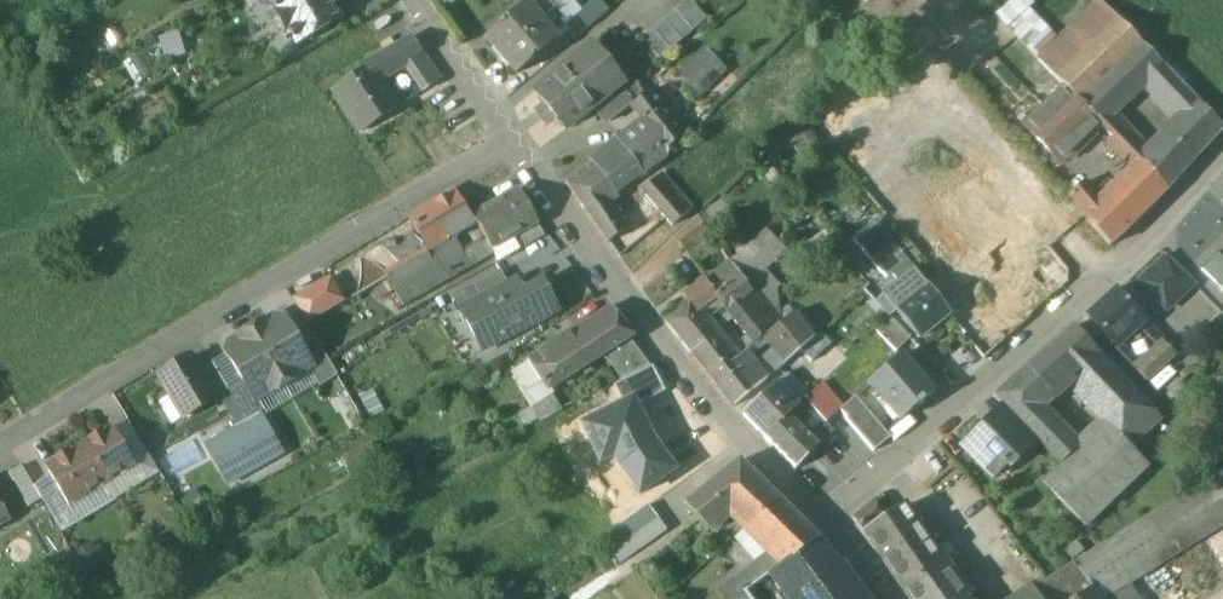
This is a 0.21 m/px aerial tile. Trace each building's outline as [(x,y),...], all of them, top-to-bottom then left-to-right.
[(280,11),(276,18),(282,29),(290,29),(298,43),(340,19),(332,5),(341,0),(340,0),(273,0),(280,11)] [(532,7),(543,21),(556,10),(547,0),(540,0),(532,7)] [(577,14),(589,29),(609,11),(600,0),(593,0),(577,14)] [(528,2),(487,37),(502,55),(543,21),(532,7),(528,2)] [(1102,3),(1054,49),(1022,16),(1009,29),(1039,60),(1039,61),(1057,79),(1119,20),(1102,3)] [(556,10),(543,21),(555,34),(567,24),(556,10)] [(677,11),(643,39),(660,59),(694,32),(677,11)] [(1161,65),(1119,20),(1057,79),(1082,104),(1102,122),(1109,115),(1145,81),(1161,65)] [(543,21),(502,55),(518,74),(559,39),(555,34),(543,21)] [(412,38),(366,64),(365,64),(367,68),(375,80),(382,75),(406,62),(423,53),(412,38)] [(588,50),(537,92),(547,104),(545,105),(544,117),(556,118),(557,117),(567,129),(598,103),(622,84),(610,69),(598,68),(594,71),(583,58),(590,52),(588,50)] [(698,88),(701,91),(723,71),(705,52),(684,72),(698,88)] [(423,53),(406,62),(425,91),(441,80),(423,53)] [(740,53),(728,62),(737,74),(749,65),(740,53)] [(1161,65),(1145,81),(1181,120),(1182,120),(1208,146),(1222,130),(1222,129),(1161,65)] [(367,68),(334,89),(363,131),(396,110),(375,80),(367,68)] [(632,78),(598,103),(610,120),(633,105),(643,99),(632,78)] [(658,89),(634,106),(633,105),(610,120),(622,137),(647,118),(661,136),(681,120),(658,89)] [(1066,90),(1026,128),(1060,163),(1100,125),(1066,90)] [(704,110),(696,116),(702,123),(710,117),(704,110)] [(661,136),(657,139),(661,144),(635,164),(641,172),(639,174),(642,178),(669,153),(668,151),(689,132),(690,133),(702,123),(696,116),(695,114),(684,124),(681,120),(661,136)] [(1131,139),(1109,115),(1102,122),(1116,137),(1140,162),(1148,154),(1132,138),(1131,139)] [(622,137),(618,141),(629,155),(630,155),(632,158),(657,139),(661,136),(647,118),(622,137)] [(1208,146),(1182,120),(1181,120),(1167,135),(1173,141),(1173,140),(1178,145),(1179,144),(1196,160),(1208,146)] [(1148,154),(1140,162),(1168,190),(1196,160),(1179,144),(1178,145),(1173,140),(1173,141),(1167,135),(1148,154)] [(1140,162),(1116,137),(1109,143),(1134,168),(1140,162)] [(618,141),(592,160),(614,192),(639,174),(641,172),(635,164),(634,162),(634,161),(632,158),(630,155),(629,155),(618,141)] [(614,215),(605,204),(617,196),(614,192),(592,160),(590,161),(593,164),(567,183),(610,243),(625,231),(614,215)] [(1168,190),(1140,162),(1134,168),(1116,187),(1143,215),(1168,190)] [(973,167),(935,199),(974,246),(993,231),(1013,215),(997,196),(973,167)] [(693,209),(662,174),(643,191),(673,226),(693,209)] [(1101,201),(1085,183),(1070,196),(1086,215),(1084,216),(1111,246),(1128,230),(1101,201)] [(1143,215),(1116,187),(1101,201),(1128,230),(1143,215)] [(456,190),(412,216),(417,224),(415,225),(417,228),(418,227),(433,251),(455,237),(476,224),(472,216),(456,190)] [(519,190),(472,216),(476,224),(477,224),(493,249),(513,237),(538,223),(539,223),(519,190)] [(618,212),(614,215),(624,230),(629,227),(629,226),(628,226),(618,212)] [(538,223),(513,237),(521,250),(546,236),(539,223),(538,223)] [(901,254),(875,223),(854,240),(883,274),(883,273),(888,278),(893,275),(900,283),(886,294),(885,295),(897,311),(920,338),(951,313),(928,285),(927,286),(902,255),(903,254),(902,253),(901,254)] [(700,226),(681,243),(691,256),(714,236),(706,224),(700,226)] [(767,230),(747,250),(755,259),(776,239),(767,230)] [(434,252),(388,278),(404,306),(467,271),(459,258),(466,254),(455,237),(433,251),(434,252)] [(513,237),(493,249),(496,254),(501,261),(521,250),(513,237)] [(776,239),(755,259),(766,271),(777,260),(787,251),(776,239)] [(466,254),(459,258),(467,271),(496,254),(493,249),(487,241),(466,254)] [(787,251),(777,260),(788,272),(798,263),(787,251)] [(1217,254),(1202,270),(1222,289),(1222,260),(1217,254)] [(1196,283),(1169,257),(1141,283),(1167,311),(1196,283)] [(731,262),(705,280),(725,307),(728,312),(753,293),(753,292),(731,262)] [(334,271),(290,297),(307,324),(350,298),(334,271)] [(870,273),(865,277),(871,284),(874,282),(876,280),(870,273)] [(502,274),(476,287),(483,300),(509,287),(502,274)] [(705,280),(684,296),(688,303),(666,320),(692,353),(716,334),(710,326),(706,321),(699,313),(718,298),(705,280)] [(886,294),(874,282),(871,284),(874,288),(868,293),(890,316),(897,311),(885,295),(886,294)] [(543,283),(525,293),(537,316),(536,317),(538,321),(558,311),(543,283)] [(871,284),(865,289),(868,293),(874,288),(871,284)] [(483,300),(472,305),(482,324),(472,329),(483,349),(502,340),(500,335),(536,317),(537,316),(525,293),(522,288),(512,293),(509,287),(483,300)] [(1143,319),(1118,291),(1117,291),(1116,289),(1086,317),(1113,346),(1143,319)] [(753,293),(728,312),(750,338),(755,345),(765,337),(770,333),(754,312),(761,305),(760,303),(764,300),(764,299),(756,290),(753,292),(753,293)] [(780,301),(764,299),(764,300),(760,303),(761,305),(754,312),(770,333),(783,323),(782,312),(780,301)] [(570,332),(528,359),(530,361),(543,381),(543,382),(545,385),(546,384),(549,390),(635,336),(613,306),(612,306),(570,333),(570,332)] [(790,306),(782,312),(783,323),(795,313),(790,306)] [(725,307),(706,321),(710,326),(728,312),(725,307)] [(770,333),(765,337),(786,364),(802,350),(815,339),(814,338),(795,313),(783,323),(770,333)] [(285,319),(277,317),(266,323),(265,321),(252,329),(285,385),(298,378),(297,376),(310,368),(311,367),(301,350),(303,349),(302,347),(285,319)] [(911,339),(892,318),(878,331),(897,352),(911,339)] [(1098,354),(1074,327),(1027,368),(1051,395),(1082,368),(1098,354)] [(285,385),(252,329),(239,336),(241,338),(230,345),(228,354),(244,381),(245,383),(247,382),(257,399),(258,398),(272,390),(273,393),(285,385)] [(821,332),(814,338),(815,339),(802,350),(813,361),(832,344),(821,332)] [(722,341),(716,334),(692,353),(718,385),(742,367),(737,360),(729,351),(722,341)] [(316,338),(302,347),(303,349),(301,350),(311,367),(310,368),(321,386),(339,376),(316,338)] [(733,347),(726,338),(722,341),(729,351),(733,347)] [(750,338),(739,346),(745,353),(747,352),(755,345),(750,338)] [(1165,342),(1135,370),(1148,383),(1164,368),(1177,356),(1165,342)] [(637,346),(611,363),(622,382),(652,367),(637,346)] [(742,367),(718,385),(734,406),(757,387),(757,388),(768,378),(747,352),(745,353),(737,360),(742,367)] [(1160,420),(1098,354),(1082,368),(1084,371),(1076,393),(1105,423),(1078,449),(1062,465),(1043,483),(1086,528),(1149,468),(1131,448),(1160,420)] [(903,355),(869,383),(901,421),(919,405),(920,406),(925,402),(924,401),(935,392),(903,355)] [(190,357),(160,375),(172,396),(185,417),(215,400),(215,399),(199,372),(190,357)] [(530,361),(514,372),(527,392),(543,382),(543,381),(530,361)] [(213,363),(199,372),(215,399),(229,390),(213,363)] [(653,366),(652,367),(622,382),(615,385),(625,405),(634,400),(637,407),(667,392),(653,366)] [(1051,395),(1027,368),(1012,381),(1037,407),(1051,395)] [(1164,368),(1148,383),(1155,389),(1171,375),(1164,368)] [(808,398),(786,376),(778,384),(800,407),(808,399),(808,398)] [(244,381),(229,390),(249,422),(262,415),(267,412),(258,398),(257,399),(247,382),(245,383),(244,381)] [(1012,381),(995,396),(1004,406),(1038,441),(1062,465),(1078,449),(1037,407),(1012,381)] [(777,383),(744,414),(767,438),(790,417),(800,407),(778,384),(777,383)] [(823,384),(808,398),(808,399),(800,407),(790,417),(820,446),(836,430),(828,422),(841,410),(844,407),(823,384)] [(553,394),(532,407),(542,422),(564,410),(553,394)] [(185,417),(172,396),(160,403),(173,424),(185,417)] [(858,406),(852,399),(844,407),(841,410),(848,418),(847,419),(848,419),(866,441),(875,451),(892,437),(862,403),(858,406)] [(625,405),(585,425),(603,461),(615,455),(641,494),(674,470),(656,443),(637,407),(634,400),(625,405)] [(1038,441),(1004,406),(994,416),(1028,451),(1038,441)] [(841,410),(828,422),(836,430),(848,419),(847,419),(848,418),(841,410)] [(1215,411),(1207,418),(1214,425),(1221,418),(1215,411)] [(249,422),(240,427),(240,428),(208,446),(229,483),(283,453),(262,415),(249,422)] [(994,416),(963,447),(993,478),(1008,464),(1011,467),(1028,451),(994,416)] [(820,446),(790,417),(767,438),(797,469),(810,455),(820,446)] [(131,424),(114,428),(136,465),(107,483),(117,500),(161,474),(131,424)] [(114,428),(85,445),(107,483),(136,465),(114,428)] [(866,441),(852,454),(860,463),(875,451),(866,441)] [(85,445),(47,467),(50,472),(69,505),(107,483),(85,445)] [(782,501),(741,460),(685,506),(687,508),(687,507),(709,529),(731,511),(748,527),(748,528),(782,501)] [(1075,563),(1092,587),(1100,598),(1106,598),(1222,525),(1222,471),(1075,563)] [(50,472),(35,487),(62,533),(117,500),(107,483),(69,505),(50,472)] [(878,499),(855,518),(865,533),(890,516),(878,499)] [(820,539),(782,501),(748,528),(772,551),(784,563),(786,565),(820,539)] [(8,520),(0,505),(0,524),(8,520)] [(650,505),(604,538),(622,563),(668,530),(650,505)] [(890,516),(865,533),(903,588),(941,562),(903,507),(890,516)] [(748,528),(748,527),(735,538),(756,563),(772,551),(748,528)] [(782,565),(770,573),(790,598),(868,598),(850,573),(820,539),(795,558),(786,565),(784,563),(782,565)] [(721,588),(730,598),(734,598),(745,591),(747,590),(770,573),(782,565),(784,563),(772,551),(756,563),(721,588)] [(903,588),(911,598),(967,598),(968,598),(941,562),(903,588)] [(1019,598),(1077,598),(1091,590),(1090,589),(1092,587),(1075,563),(1075,562),(1019,598)] [(1077,598),(1100,598),(1092,587),(1090,589),(1091,590),(1077,598)] [(745,591),(734,598),(751,598),(745,591)]
